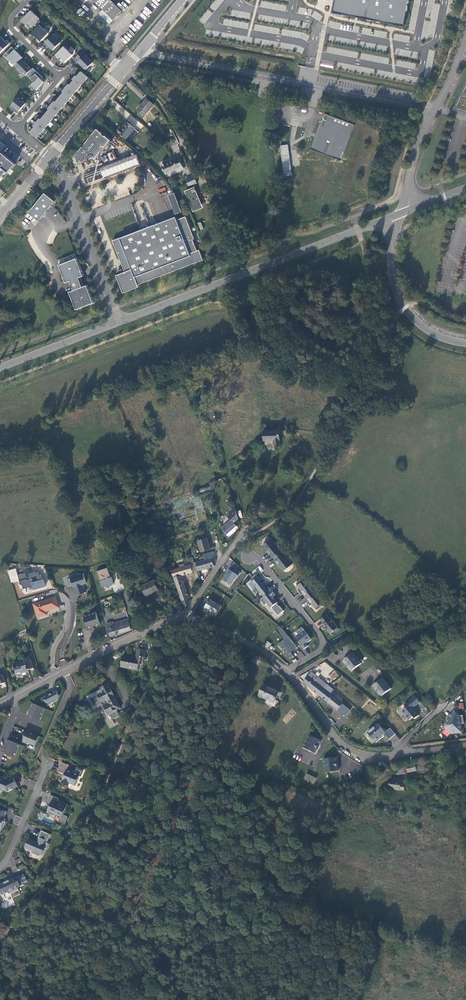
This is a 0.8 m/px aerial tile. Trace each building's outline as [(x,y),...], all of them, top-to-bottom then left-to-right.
[(122,11),(111,0),(93,0),(105,11),(113,20),(122,11)] [(333,13),(404,27),(409,0),(335,0),(333,13)] [(76,11),(81,6),(76,2),(71,6),(76,11)] [(39,19),(29,10),(20,19),(25,24),(26,23),(30,27),(39,19)] [(110,24),(113,20),(105,11),(101,15),(110,24)] [(46,26),(42,22),(31,33),(34,36),(35,35),(41,41),(48,33),(44,28),(46,26)] [(58,37),(54,33),(43,45),(46,48),(49,46),(53,50),(61,42),(57,38),(58,37)] [(0,38),(0,53),(10,43),(7,40),(6,41),(1,36),(0,38)] [(72,55),(64,46),(55,55),(58,58),(60,57),(65,62),(72,55)] [(22,57),(12,47),(4,55),(10,61),(11,60),(15,64),(21,59),(22,57)] [(93,62),(82,51),(76,58),(79,60),(78,62),(86,70),(93,62)] [(24,62),(21,59),(15,64),(15,65),(17,68),(17,69),(21,73),(21,72),(25,76),(27,74),(32,69),(24,61),(24,62)] [(32,69),(27,74),(34,82),(32,85),(37,90),(44,82),(41,79),(43,77),(33,68),(32,69)] [(35,127),(30,132),(37,138),(88,78),(81,72),(77,76),(76,76),(72,79),(73,80),(70,84),(69,84),(62,91),(63,93),(55,102),(54,101),(48,108),(49,110),(41,119),(40,118),(33,126),(35,127)] [(453,110),(454,110),(456,111),(458,111),(460,112),(462,112),(464,113),(465,113),(465,82),(453,110)] [(26,103),(18,97),(10,106),(15,110),(14,111),(17,113),(26,103)] [(145,115),(154,105),(147,98),(138,109),(145,115)] [(355,124),(324,112),(311,148),(342,160),(355,124)] [(138,132),(135,129),(128,122),(122,129),(122,128),(118,132),(127,139),(131,142),(138,132)] [(95,159),(110,140),(105,136),(102,134),(102,133),(97,129),(75,156),(78,163),(80,160),(84,163),(90,157),(94,156),(95,159)] [(283,176),(292,175),(288,144),(280,145),(283,176)] [(16,164),(0,151),(0,179),(1,180),(16,164)] [(136,155),(80,177),(84,187),(139,165),(136,155)] [(183,168),(178,157),(174,159),(174,160),(168,162),(173,171),(178,169),(179,171),(181,170),(181,168),(183,168)] [(173,171),(168,162),(167,162),(161,164),(166,174),(173,171)] [(198,183),(194,176),(186,179),(189,186),(198,183)] [(193,212),(203,208),(195,187),(194,188),(201,205),(192,208),(193,212)] [(201,205),(194,188),(185,191),(192,208),(201,205)] [(182,212),(175,192),(168,195),(176,214),(182,212)] [(39,221),(55,201),(45,193),(29,213),(39,221)] [(28,214),(26,216),(33,223),(36,221),(28,214)] [(203,259),(199,250),(197,251),(193,240),(194,239),(186,216),(177,220),(176,217),(154,225),(120,238),(113,240),(125,272),(123,273),(119,274),(117,275),(123,293),(139,287),(138,284),(203,259)] [(94,302),(87,285),(82,286),(79,278),(84,276),(77,258),(59,265),(66,283),(70,281),(74,290),(69,292),(71,297),(72,296),(75,305),(74,305),(76,310),(94,302)] [(280,444),(280,430),(264,431),(264,441),(274,440),(274,444),(280,444)] [(227,535),(237,526),(234,523),(238,519),(235,510),(231,514),(228,516),(231,519),(221,528),(227,535)] [(229,537),(239,528),(237,526),(227,535),(229,537)] [(211,549),(207,537),(197,541),(200,549),(201,552),(211,549)] [(272,557),(273,556),(281,550),(282,549),(276,541),(274,543),(270,537),(266,540),(267,541),(263,544),(270,553),(269,553),(272,557)] [(276,559),(275,560),(284,570),(293,563),(284,553),(281,550),(273,556),(276,559)] [(216,561),(214,552),(204,554),(204,555),(205,560),(207,568),(214,566),(213,562),(216,561)] [(182,575),(199,570),(197,562),(194,562),(193,557),(189,558),(189,560),(184,562),(185,566),(172,570),(185,607),(185,608),(189,602),(188,599),(189,598),(182,575)] [(207,568),(205,560),(197,562),(199,570),(207,568)] [(237,569),(231,566),(226,573),(227,574),(223,580),(232,585),(235,579),(237,580),(239,576),(235,573),(237,569)] [(108,568),(97,572),(103,588),(114,584),(112,577),(112,578),(108,568)] [(18,575),(16,569),(9,571),(12,582),(19,580),(18,575)] [(26,572),(18,575),(19,580),(21,585),(22,584),(24,589),(33,586),(34,590),(46,586),(44,579),(42,579),(41,574),(39,575),(38,572),(36,573),(35,571),(28,574),(29,576),(27,577),(26,572)] [(86,583),(83,573),(78,575),(78,573),(71,575),(72,577),(68,578),(70,585),(72,584),(73,587),(74,587),(74,588),(75,588),(77,595),(83,593),(82,589),(84,589),(83,584),(86,583)] [(267,588),(256,574),(251,578),(254,581),(250,584),(254,589),(256,587),(264,597),(272,591),(269,587),(267,588)] [(307,596),(315,590),(312,586),(313,585),(310,581),(309,582),(306,578),(302,581),(301,579),(296,583),(300,587),(301,589),(299,590),(302,595),(304,593),(307,596)] [(159,590),(154,580),(142,585),(146,595),(159,590)] [(272,591),(264,597),(260,599),(265,605),(267,603),(271,608),(272,607),(278,615),(284,611),(280,606),(279,606),(277,603),(278,603),(273,597),(276,595),(272,590),(272,591)] [(315,590),(307,596),(309,600),(307,601),(311,605),(313,604),(317,609),(322,606),(321,604),(324,601),(321,597),(322,596),(319,592),(318,593),(315,590)] [(59,608),(56,597),(34,604),(38,618),(47,615),(46,612),(59,608)] [(205,608),(216,615),(221,607),(211,600),(205,608)] [(100,624),(96,612),(84,616),(88,628),(92,627),(96,625),(100,624)] [(330,619),(326,615),(320,619),(324,624),(323,625),(326,628),(330,633),(338,627),(331,618),(330,619)] [(131,630),(128,618),(112,623),(112,622),(106,624),(110,636),(131,630)] [(283,629),(279,626),(276,630),(283,639),(278,644),(281,648),(283,646),(286,650),(284,652),(289,659),(293,655),(291,652),(297,647),(283,629)] [(312,640),(302,627),(297,632),(300,636),(295,639),(304,649),(308,646),(306,643),(307,642),(308,642),(312,640)] [(138,671),(140,657),(145,658),(146,650),(138,649),(135,658),(123,656),(121,667),(138,671)] [(352,653),(343,660),(351,670),(360,663),(352,653)] [(34,668),(30,657),(25,659),(25,660),(14,664),(17,674),(21,673),(22,677),(24,677),(23,675),(27,675),(26,673),(29,672),(28,670),(34,668)] [(333,670),(328,674),(332,679),(337,676),(333,670)] [(303,682),(318,694),(327,684),(311,672),(303,682)] [(382,678),(372,685),(380,696),(390,688),(382,678)] [(121,708),(108,684),(100,689),(101,690),(102,692),(98,694),(90,698),(95,707),(101,704),(102,706),(105,711),(106,710),(109,715),(110,714),(113,720),(120,716),(117,710),(121,708)] [(331,693),(333,689),(327,684),(318,694),(337,709),(343,702),(331,693)] [(278,694),(264,687),(259,698),(267,701),(266,704),(276,709),(279,703),(275,701),(278,694)] [(96,709),(102,706),(101,704),(95,707),(90,698),(98,694),(102,692),(101,690),(87,697),(93,708),(94,710),(96,709)] [(58,700),(60,696),(56,691),(53,693),(49,695),(44,698),(47,703),(48,703),(49,705),(58,700)] [(412,697),(404,704),(406,706),(402,709),(403,711),(408,718),(410,718),(414,715),(415,717),(419,714),(414,708),(412,707),(420,700),(414,694),(412,697)] [(349,709),(343,702),(337,709),(345,716),(349,709)] [(40,721),(45,708),(33,703),(28,716),(40,721)] [(462,732),(459,716),(454,712),(446,722),(448,725),(445,728),(452,734),(462,732)] [(368,733),(376,743),(381,738),(380,737),(385,733),(389,739),(395,734),(390,728),(385,732),(378,724),(374,727),(373,726),(368,730),(369,731),(368,733)] [(36,746),(39,737),(25,730),(23,735),(26,736),(23,742),(28,744),(30,744),(36,746)] [(316,751),(321,739),(310,733),(304,746),(316,751)] [(15,757),(20,745),(8,740),(3,752),(15,757)] [(338,769),(337,756),(324,758),(325,771),(338,769)] [(76,786),(80,775),(74,773),(73,771),(68,769),(69,765),(62,762),(58,771),(65,774),(61,783),(69,786),(70,783),(76,786)] [(395,768),(397,775),(426,769),(425,766),(428,765),(428,763),(418,765),(417,764),(395,768)] [(314,782),(316,777),(306,772),(304,777),(314,782)] [(14,778),(9,781),(7,781),(5,780),(5,779),(6,778),(0,776),(0,788),(2,789),(4,794),(13,790),(12,790),(18,787),(14,778)] [(369,777),(362,787),(366,790),(373,780),(369,777)] [(403,791),(404,781),(391,780),(389,789),(403,791)] [(457,791),(455,780),(448,781),(451,796),(456,795),(455,791),(457,791)] [(64,815),(68,804),(62,802),(61,804),(59,804),(59,801),(59,800),(59,799),(58,798),(50,795),(47,803),(51,805),(48,812),(49,813),(49,815),(55,819),(56,816),(61,818),(62,818),(61,822),(65,824),(68,818),(68,817),(64,815)] [(65,824),(61,822),(62,818),(61,818),(58,825),(64,828),(68,819),(68,818),(65,824)] [(50,844),(47,843),(51,834),(42,831),(38,839),(39,839),(38,842),(37,844),(35,844),(36,842),(29,839),(25,848),(33,851),(32,853),(38,856),(39,854),(40,852),(44,854),(46,848),(48,849),(50,844)] [(24,885),(20,876),(10,880),(10,879),(7,881),(8,881),(5,883),(5,882),(0,884),(0,890),(0,891),(0,892),(1,895),(10,892),(11,894),(19,890),(18,888),(24,885)] [(4,909),(15,903),(12,898),(1,903),(4,909)]
